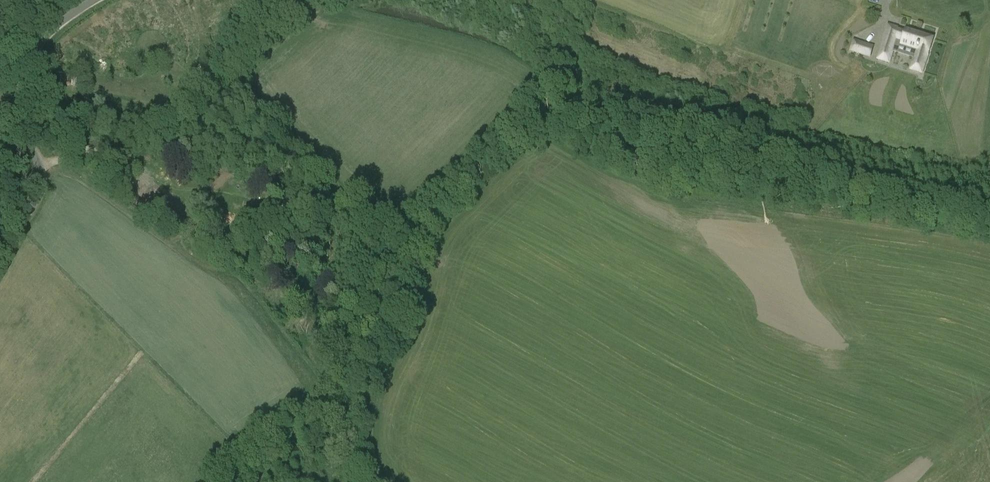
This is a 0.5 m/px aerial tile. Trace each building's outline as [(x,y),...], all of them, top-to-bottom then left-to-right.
[(894,14),(885,11),(874,46),(886,49),(891,30),(889,30),(894,14)] [(918,22),(902,17),(897,33),(913,38),(907,56),(918,60),(929,26),(918,23),(918,22)] [(856,55),(859,46),(851,43),(848,53),(856,55)] [(72,76),(60,76),(60,86),(72,86),(72,76)]
